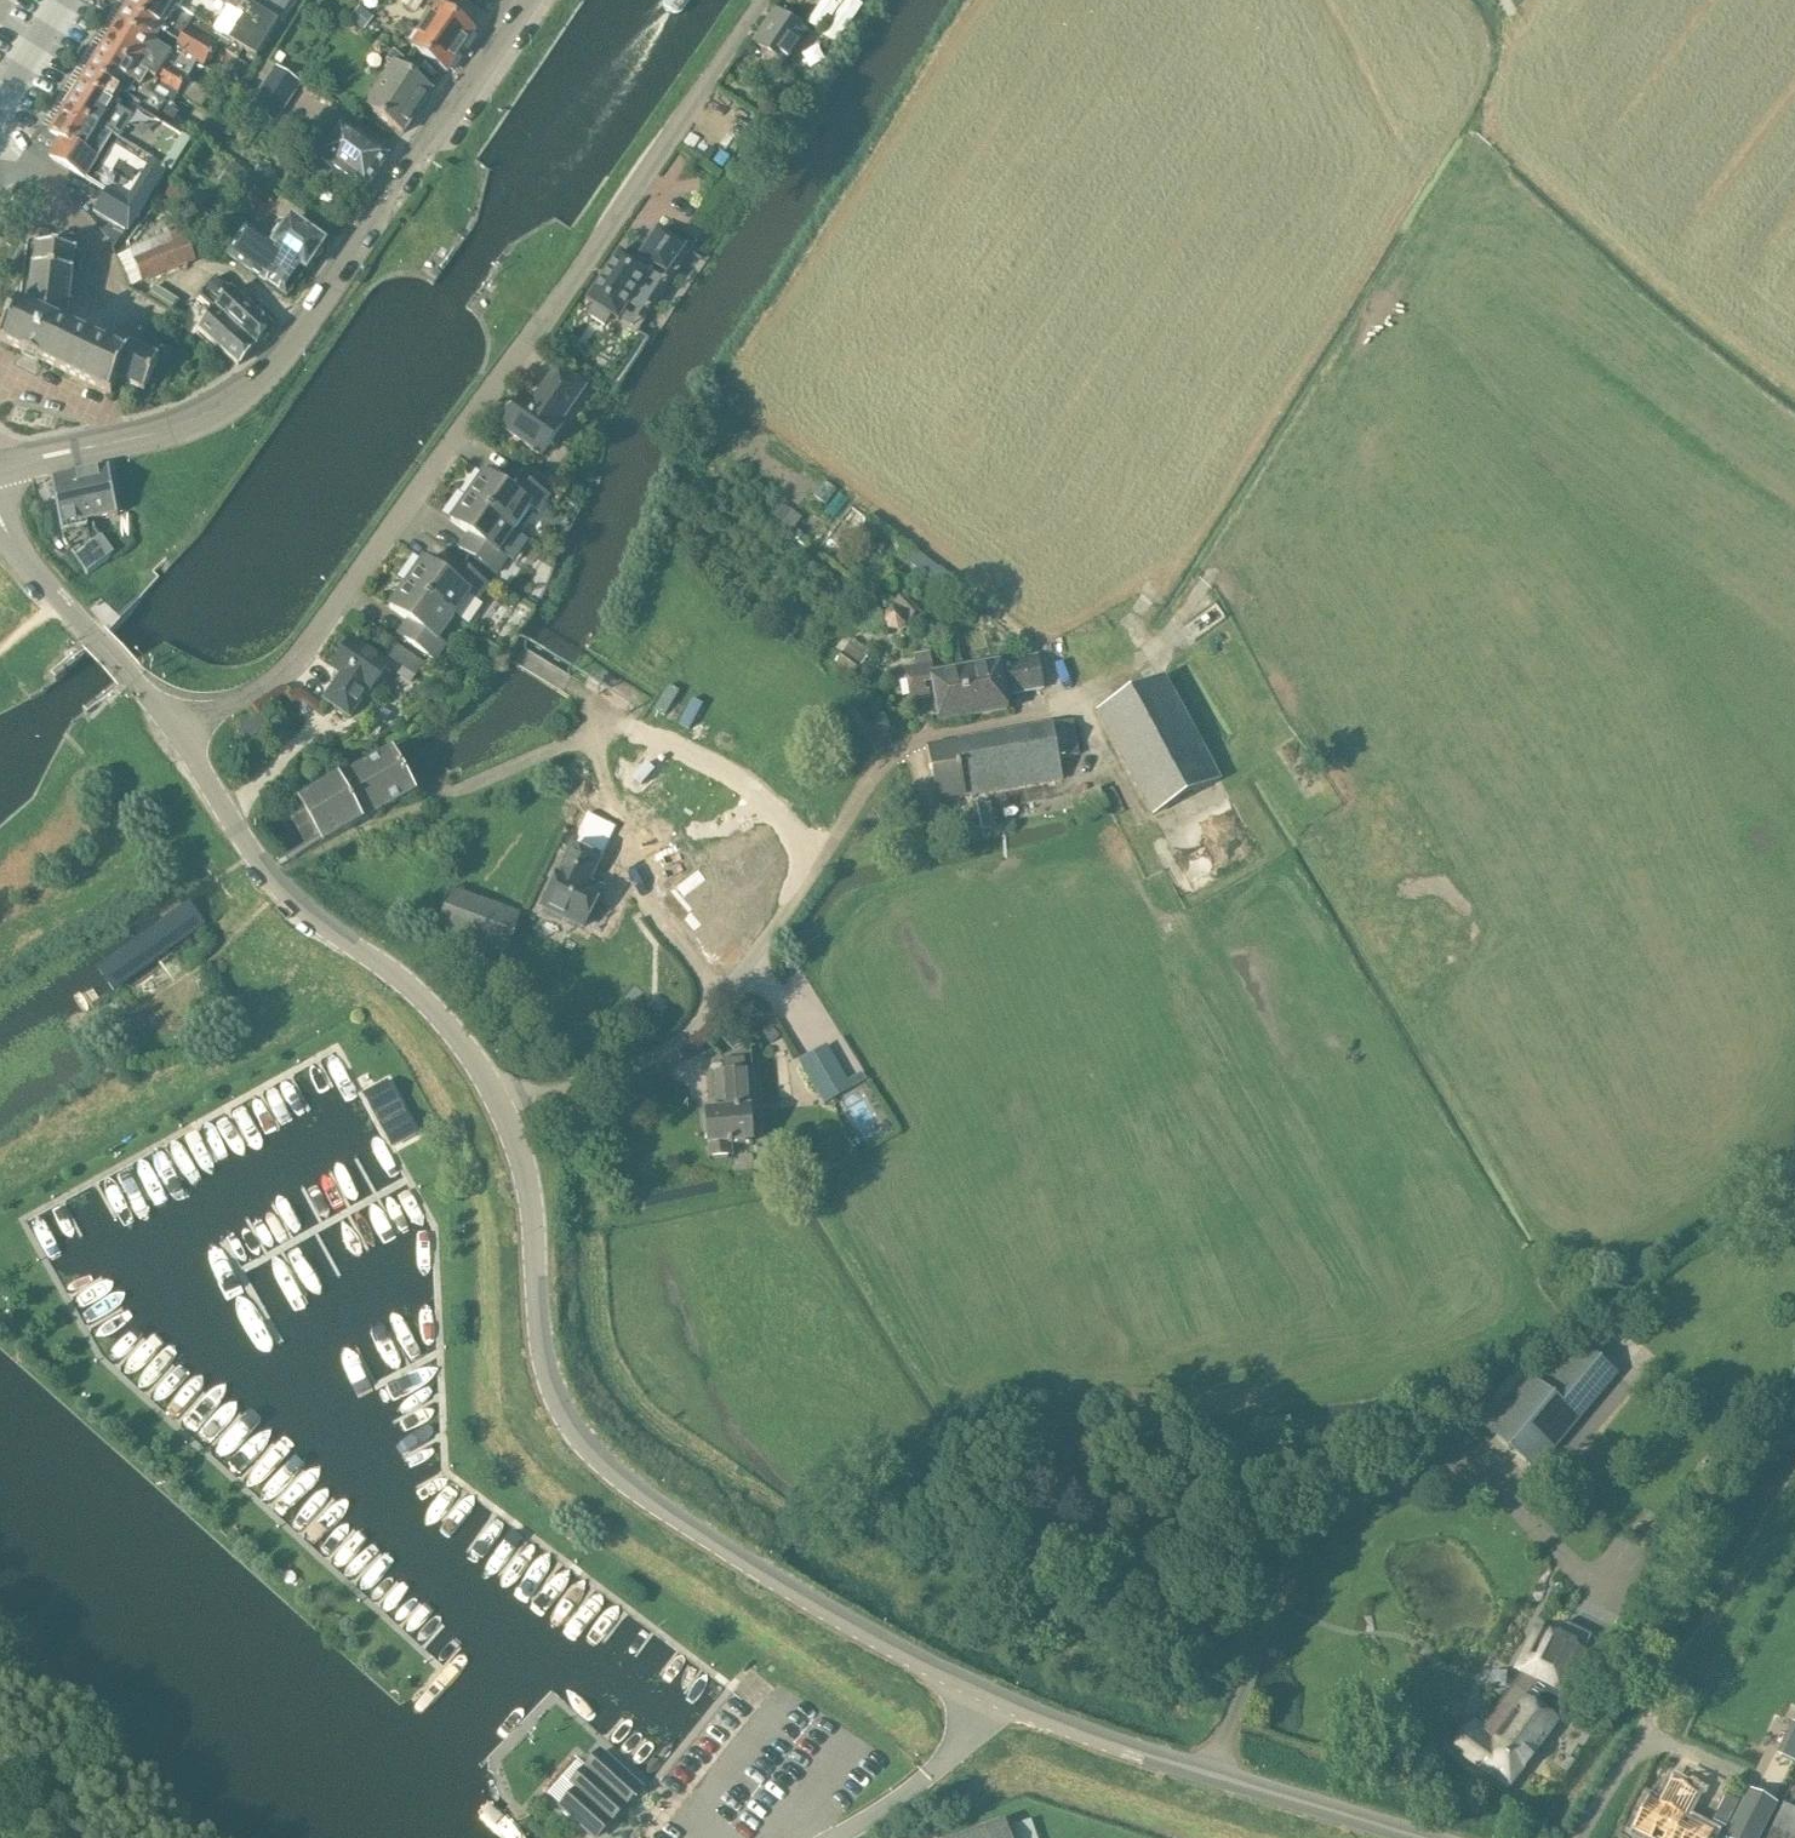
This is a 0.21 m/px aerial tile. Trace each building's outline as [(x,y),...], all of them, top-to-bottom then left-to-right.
[(244,52),(223,39),(201,25),(157,0),(134,0),(119,24),(135,34),(141,25),(159,35),(156,41),(198,65),(204,69),(217,48),(238,61),(244,52)] [(223,39),(244,52),(257,59),(278,24),(240,0),(157,0),(201,25),(223,39)] [(278,24),(293,0),(240,0),(278,24)] [(359,8),(365,0),(347,0),(359,8)] [(823,36),(835,44),(862,5),(856,0),(824,0),(808,23),(822,33),(821,34),(823,36)] [(359,9),(350,21),(364,31),(374,19),(371,17),(359,8),(359,9)] [(412,49),(447,73),(448,73),(475,32),(440,8),(412,49)] [(807,32),(775,10),(753,42),(785,64),(807,32)] [(119,24),(106,46),(103,50),(155,81),(179,96),(198,65),(156,41),(159,35),(141,25),(135,34),(119,24)] [(103,50),(88,74),(104,84),(97,94),(116,105),(119,100),(169,131),(177,119),(179,115),(170,109),(179,96),(155,81),(103,50)] [(280,53),(274,62),(280,66),(287,57),(280,53)] [(366,109),(404,134),(433,91),(415,79),(418,73),(394,54),(386,65),(392,69),(366,109)] [(276,67),(249,107),(275,125),(302,85),(276,67)] [(104,84),(88,74),(66,110),(168,172),(172,174),(191,144),(181,138),(169,131),(119,100),(116,105),(97,94),(104,84)] [(149,202),(168,172),(66,110),(51,136),(62,142),(51,160),(85,181),(85,182),(106,194),(94,214),(126,233),(140,215),(141,215),(149,202)] [(177,119),(169,131),(181,138),(188,126),(177,119)] [(366,190),(388,156),(343,127),(321,162),(335,170),(329,179),(344,188),(349,179),(366,190)] [(227,257),(254,276),(288,299),(305,273),(314,259),(319,258),(324,250),(323,246),(325,243),(291,220),(274,246),(246,227),(227,257)] [(644,259),(640,266),(620,252),(588,301),(596,305),(589,315),(605,326),(612,316),(620,321),(652,272),(650,270),(654,264),(668,274),(686,247),(659,229),(640,257),(644,259)] [(131,252),(117,256),(129,287),(142,282),(197,261),(185,230),(130,250),(131,252)] [(18,305),(1,341),(0,343),(110,396),(118,380),(145,393),(160,362),(139,353),(146,338),(137,333),(126,356),(67,328),(73,274),(76,252),(38,247),(35,271),(34,271),(29,311),(18,305)] [(233,291),(215,311),(256,346),(274,326),(233,291)] [(256,346),(215,311),(198,331),(239,366),(256,346)] [(507,415),(509,418),(502,427),(541,455),(563,424),(561,422),(585,388),(558,369),(534,403),(524,396),(517,406),(514,405),(510,406),(508,408),(506,411),(507,415)] [(89,472),(52,479),(56,501),(62,532),(63,532),(64,541),(69,548),(88,574),(91,571),(113,555),(104,543),(99,536),(93,529),(93,526),(95,526),(94,520),(118,515),(116,505),(112,483),(112,479),(109,469),(89,472)] [(484,474),(468,498),(515,530),(531,508),(539,513),(549,499),(518,477),(508,491),(502,487),(484,474)] [(498,554),(515,530),(468,498),(451,521),(475,538),(465,552),(496,574),(506,560),(498,554)] [(919,550),(910,562),(945,587),(954,574),(919,550)] [(424,560),(407,584),(454,617),(470,594),(478,600),(488,585),(457,564),(448,577),(441,572),(424,560)] [(454,617),(407,584),(390,608),(414,625),(405,639),(435,660),(445,646),(437,640),(454,617)] [(920,611),(904,593),(895,600),(910,619),(920,611)] [(353,641),(333,669),(342,675),(325,699),(349,716),(366,691),(369,693),(388,665),(353,641)] [(848,644),(835,662),(855,676),(868,658),(848,644)] [(962,670),(970,719),(1007,712),(1004,696),(1043,689),(1037,656),(1001,662),(962,670)] [(942,724),(970,719),(962,670),(934,675),(931,660),(915,663),(917,672),(907,674),(912,702),(936,697),(942,724)] [(1096,712),(1153,816),(1222,780),(1165,675),(1096,712)] [(240,730),(250,744),(272,728),(261,714),(240,730)] [(275,716),(268,721),(276,733),(284,728),(275,716)] [(1053,724),(928,747),(938,801),(1063,778),(1059,759),(1079,755),(1073,721),(1053,724)] [(392,748),(346,773),(370,817),(416,792),(392,748)] [(370,817),(346,773),(339,777),(340,777),(300,799),(324,842),(370,817)] [(992,802),(977,805),(982,830),(997,827),(992,802)] [(572,846),(547,898),(542,907),(584,927),(600,894),(586,887),(600,859),(572,846)] [(452,889),(444,913),(438,929),(508,954),(521,913),(452,889)] [(189,900),(97,966),(116,990),(206,926),(189,900)] [(658,1021),(668,1010),(657,1000),(646,1011),(658,1021)] [(800,1063),(819,1097),(850,1080),(843,1066),(849,1063),(837,1042),(800,1063)] [(716,1073),(719,1110),(706,1111),(709,1145),(708,1145),(709,1157),(732,1155),(731,1143),(753,1142),(751,1109),(756,1108),(753,1070),(716,1073)] [(867,1081),(863,1073),(848,1082),(852,1089),(867,1081)] [(376,1088),(369,1092),(398,1145),(416,1135),(387,1082),(376,1088)] [(1487,1425),(1484,1428),(1536,1471),(1617,1375),(1584,1347),(1580,1352),(1577,1350),(1530,1377),(1528,1376),(1526,1378),(1487,1425)] [(1473,1721),(1453,1750),(1504,1785),(1507,1788),(1508,1788),(1556,1724),(1536,1708),(1548,1686),(1563,1694),(1584,1651),(1591,1637),(1565,1624),(1558,1638),(1537,1628),(1516,1670),(1527,1676),(1486,1730),(1473,1721)] [(1782,1756),(1794,1761),(1794,1725),(1782,1756)] [(564,1809),(596,1837),(597,1837),(641,1789),(602,1755),(599,1751),(569,1785),(578,1793),(564,1809)] [(1639,1827),(1656,1837),(1709,1837),(1713,1831),(1692,1817),(1703,1801),(1679,1785),(1666,1804),(1658,1798),(1639,1827)] [(1729,1837),(1756,1837),(1774,1803),(1751,1793),(1729,1837)] [(963,1837),(1012,1837),(1006,1822),(963,1837)]
